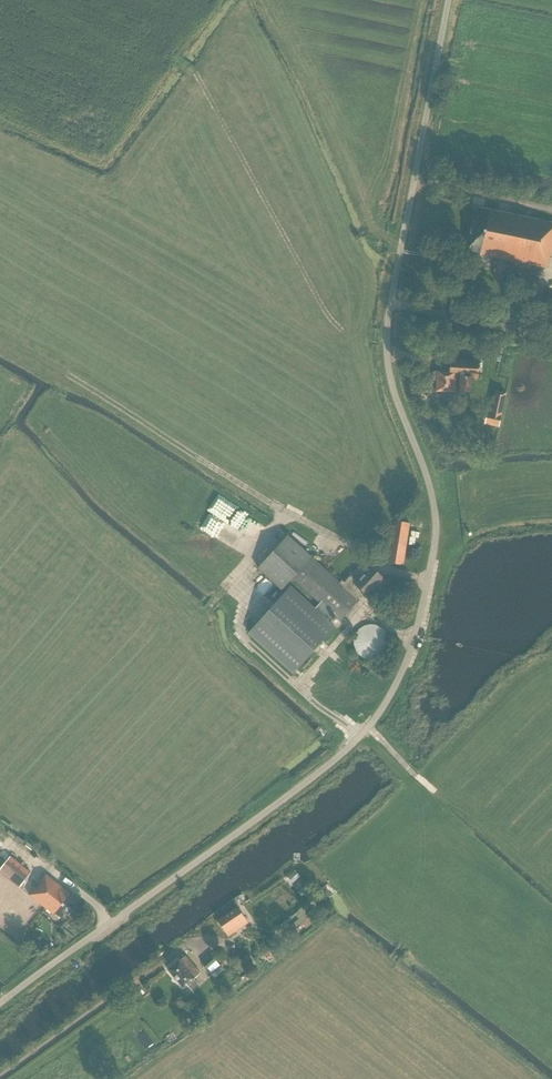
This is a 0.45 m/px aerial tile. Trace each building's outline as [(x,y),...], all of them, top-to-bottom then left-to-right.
[(551,249),(551,223),(475,207),(466,250),(481,253),(480,255),(546,268),(548,257),(550,258),(551,249)] [(477,379),(478,362),(450,359),(449,372),(437,371),(437,372),(434,371),(432,373),(432,379),(434,381),(437,381),(436,391),(452,393),(461,393),(470,393),(471,378),(477,379)] [(498,427),(506,393),(496,391),(488,424),(498,427)] [(409,523),(393,520),(390,540),(375,538),(373,549),(389,551),(387,562),(403,565),(409,523)] [(378,588),(385,580),(370,566),(357,580),(351,574),(344,582),(342,580),(340,582),(311,556),(310,557),(288,536),(258,569),(281,590),(291,578),(319,603),(314,608),(290,586),(246,633),(291,673),(334,627),(327,620),(332,614),(339,621),(359,600),(357,599),(363,592),(368,596),(377,587),(378,588)] [(425,549),(426,538),(412,538),(412,544),(416,545),(416,549),(425,549)] [(376,624),(373,624),(370,624),(367,624),(364,625),(362,627),(359,629),(357,631),(356,634),(355,637),(354,640),(354,643),(355,646),(356,649),(357,651),(359,654),(361,656),(364,657),(367,658),(370,659),(373,659),(376,658),(379,657),(382,656),(384,654),(386,652),(388,649),(389,646),(389,643),(390,640),(389,637),(388,634),(386,631),(384,629),(382,627),(379,625),(376,624)] [(7,859),(0,868),(0,873),(19,888),(28,876),(7,859)] [(35,887),(29,895),(54,915),(55,913),(63,919),(77,902),(69,895),(70,894),(46,874),(39,882),(41,883),(37,888),(35,887)] [(310,916),(313,914),(305,905),(279,927),(286,936),(307,919),(310,916)] [(228,936),(248,923),(237,907),(218,920),(228,936)] [(310,916),(307,919),(311,925),(317,920),(313,914),(310,916)] [(217,960),(212,955),(202,963),(207,969),(217,960)] [(194,979),(201,973),(186,956),(180,961),(179,960),(168,970),(183,988),(187,985),(191,989),(198,983),(194,979)]
